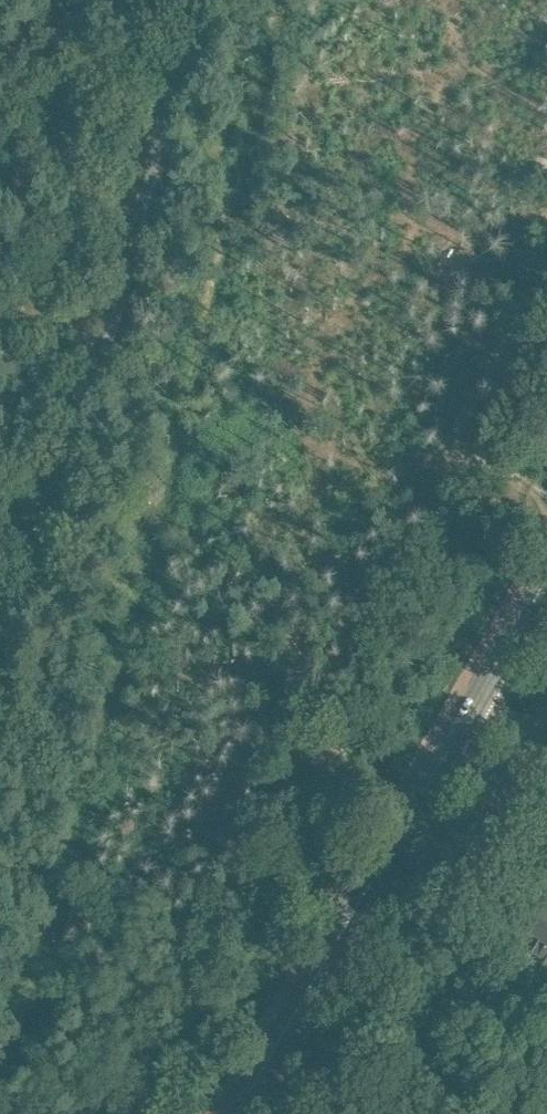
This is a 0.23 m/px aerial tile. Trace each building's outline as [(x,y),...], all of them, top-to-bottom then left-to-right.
[(536,305),(546,310),(546,283),(536,305)] [(546,960),(546,901),(534,893),(516,925),(546,943),(539,956),(546,960)]
